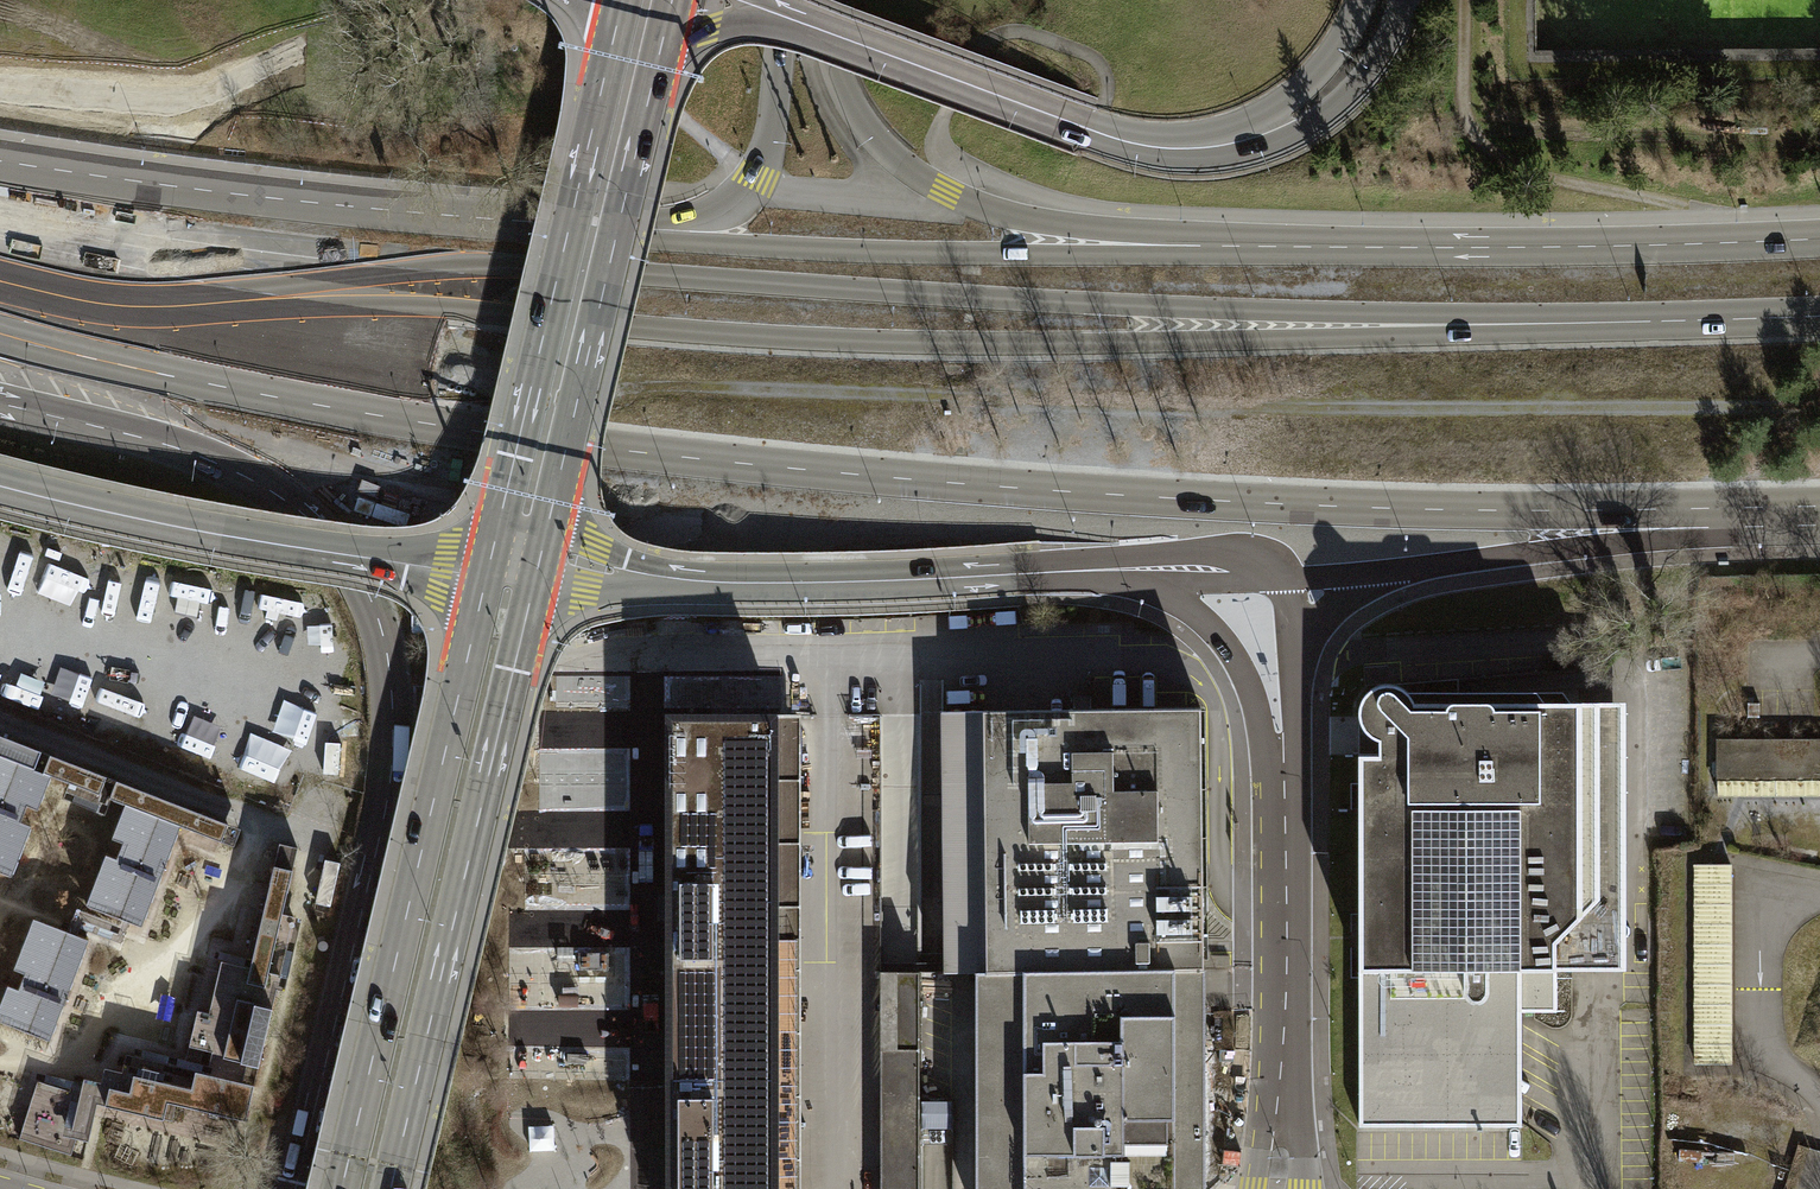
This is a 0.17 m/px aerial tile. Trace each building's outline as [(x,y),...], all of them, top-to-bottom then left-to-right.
[(46,548),(5,541),(0,571),(0,578),(39,585),(46,548)] [(1353,754),(1353,1126),(1516,1125),(1516,1011),(1551,1011),(1551,968),(1621,968),(1620,702),(1565,702),(1565,691),(1401,691),(1397,687),(1390,684),(1379,683),(1369,686),(1361,693),(1355,701),(1353,710),(1354,720),(1359,729),(1364,735),(1373,739),(1373,754),(1353,754)] [(971,971),(971,968),(1198,967),(1196,708),(1057,709),(936,710),(938,972),(971,971)] [(771,714),(661,714),(661,790),(661,970),(662,1188),(772,1188),(771,714)] [(771,714),(772,1188),(796,1188),(795,714),(771,714)] [(0,736),(0,756),(51,776),(125,804),(181,826),(233,846),(240,829),(0,736)] [(1723,744),(1723,786),(1819,786),(1819,744),(1723,744)] [(0,756),(0,871),(12,876),(31,826),(20,821),(27,805),(38,809),(51,776),(0,756)] [(181,826),(125,804),(112,838),(123,842),(116,858),(105,854),(86,904),(141,926),(181,826)] [(83,1077),(79,1094),(37,1081),(19,1139),(71,1155),(77,1138),(88,1141),(97,1103),(102,1104),(113,1107),(172,1121),(176,1103),(245,1120),(293,916),(282,914),(298,847),(279,843),(263,910),(258,908),(244,966),(221,960),(209,1012),(197,1010),(183,1067),(126,1054),(122,1071),(110,1068),(104,1067),(101,1082),(83,1077)] [(1731,1068),(1731,868),(1696,868),(1696,1068),(1731,1068)] [(33,918),(13,968),(25,972),(18,989),(7,985),(0,1002),(0,1020),(50,1039),(89,939),(33,918)] [(603,952),(574,952),(574,969),(603,969),(603,952)] [(1198,967),(971,968),(971,971),(971,1188),(1200,1188),(1200,967),(1198,967)] [(880,1188),(919,1188),(919,970),(880,971),(880,1188)]
